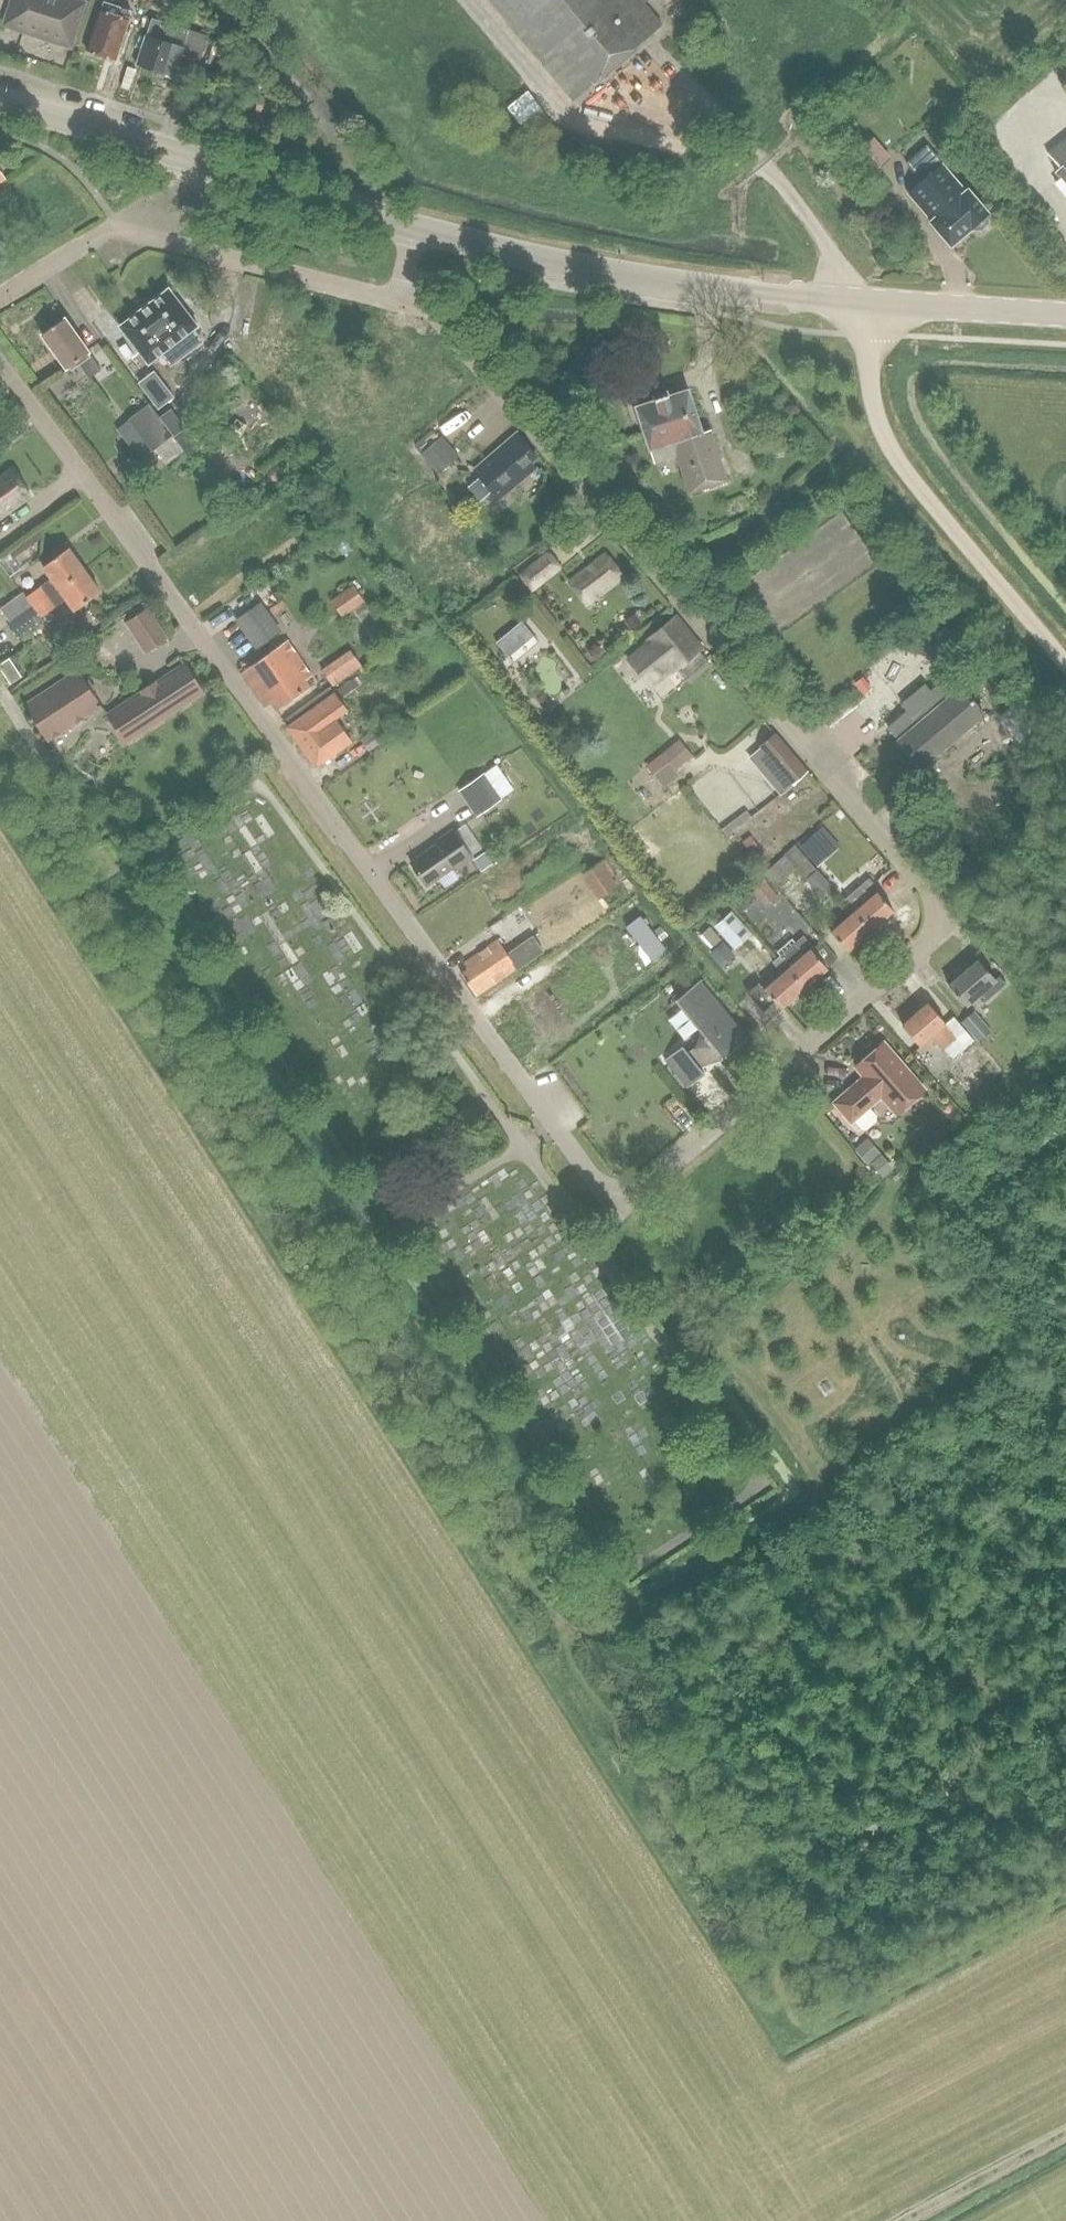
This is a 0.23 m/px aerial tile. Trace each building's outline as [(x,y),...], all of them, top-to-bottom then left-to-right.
[(86,0),(13,0),(7,20),(10,26),(66,45),(72,42),(86,0)] [(661,27),(643,6),(648,1),(647,0),(484,0),(572,103),(661,27)] [(116,59),(132,12),(104,2),(87,52),(105,58),(106,56),(116,59)] [(174,78),(182,55),(202,61),(209,37),(152,20),(137,66),(174,78)] [(258,96),(255,111),(268,114),(271,99),(258,96)] [(867,177),(884,163),(888,159),(871,139),(850,157),(867,177)] [(1049,155),(1062,170),(1056,175),(1060,179),(1065,185),(1065,141),(1049,155)] [(903,192),(921,214),(949,247),(969,230),(979,231),(986,225),(988,215),(966,189),(962,192),(925,149),(906,166),(918,180),(903,192)] [(1060,179),(1055,184),(1065,197),(1065,185),(1060,179)] [(169,290),(120,328),(149,365),(178,343),(187,355),(203,343),(194,331),(198,328),(169,290)] [(67,369),(90,353),(65,318),(42,335),(67,369)] [(155,375),(141,385),(159,409),(173,398),(155,375)] [(688,390),(662,399),(680,455),(677,456),(690,493),(727,481),(713,437),(705,440),(688,390)] [(662,399),(636,407),(654,463),(677,456),(680,455),(662,399)] [(174,435),(164,422),(150,404),(117,429),(141,460),(174,435)] [(164,422),(174,435),(180,444),(191,436),(174,414),(164,422)] [(442,439),(422,457),(439,476),(459,458),(442,439)] [(531,463),(537,458),(522,441),(517,446),(511,439),(474,470),(498,501),(536,469),(531,463)] [(31,496),(12,470),(0,479),(0,518),(31,496)] [(325,534),(313,543),(321,553),(332,544),(325,534)] [(85,570),(84,570),(69,548),(44,567),(52,579),(26,597),(23,593),(1,608),(12,623),(85,570)] [(547,552),(517,577),(531,594),(561,570),(547,552)] [(623,578),(605,555),(570,583),(588,605),(623,578)] [(75,611),(101,592),(85,570),(12,623),(9,626),(18,639),(44,620),(42,617),(67,599),(75,611)] [(355,585),(332,601),(340,613),(363,598),(355,585)] [(283,601),(270,610),(274,615),(287,606),(283,601)] [(255,651),(273,638),(263,623),(266,621),(256,607),(234,622),(255,651)] [(148,609),(126,624),(147,655),(169,640),(148,609)] [(636,614),(625,622),(632,632),(643,625),(636,614)] [(702,649),(681,623),(676,617),(648,640),(649,642),(629,659),(652,687),(673,670),(674,672),(677,670),(700,651),(702,649)] [(534,636),(522,622),(497,643),(509,657),(534,636)] [(306,680),(312,676),(288,640),(242,674),(266,707),(272,703),(277,710),(311,687),(306,680)] [(700,651),(677,670),(689,683),(711,664),(700,651)] [(352,652),(324,671),(335,688),(363,668),(352,652)] [(0,665),(0,669),(11,684),(21,677),(9,659),(0,665)] [(126,747),(206,694),(186,663),(106,716),(126,747)] [(24,707),(48,743),(103,707),(79,671),(24,707)] [(921,768),(984,715),(961,688),(950,676),(931,693),(925,686),(903,705),(908,712),(889,729),(899,741),(898,741),(921,768)] [(343,699),(364,684),(358,677),(338,691),(343,699)] [(863,695),(872,688),(863,677),(855,684),(863,695)] [(348,711),(335,693),(287,728),(317,768),(353,742),(336,719),(348,711)] [(1025,694),(997,718),(1004,726),(1019,743),(1046,720),(1032,703),(1025,694)] [(360,741),(367,751),(386,737),(379,727),(360,741)] [(781,798),(793,788),(809,774),(778,738),(750,762),(781,798)] [(673,745),(662,754),(676,771),(687,762),(673,745)] [(654,760),(647,767),(664,788),(679,776),(676,771),(662,754),(654,760)] [(497,768),(462,792),(479,816),(513,792),(497,768)] [(746,813),(722,832),(727,838),(751,819),(746,813)] [(809,839),(800,847),(808,857),(812,861),(833,843),(821,829),(809,839)] [(411,862),(427,887),(455,868),(456,870),(473,859),(453,830),(437,841),(438,844),(411,862)] [(751,837),(742,843),(750,853),(758,847),(751,837)] [(485,852),(474,860),(481,871),(492,864),(485,852)] [(601,862),(582,876),(599,901),(619,887),(613,878),(602,862),(601,862)] [(772,867),(764,873),(774,884),(782,878),(772,867)] [(819,871),(807,880),(825,902),(837,892),(819,871)] [(780,899),(762,878),(749,889),(767,909),(780,899)] [(855,913),(871,931),(893,911),(878,893),(880,891),(869,879),(847,899),(857,911),(855,913)] [(855,913),(857,911),(847,899),(840,906),(850,917),(832,933),(847,951),(871,931),(855,913)] [(731,911),(714,927),(735,949),(752,933),(731,911)] [(508,950),(520,967),(544,951),(533,934),(508,950)] [(791,968),(789,970),(805,988),(827,969),(812,950),(814,949),(803,937),(796,943),(806,955),(791,968)] [(806,955),(796,943),(792,939),(777,952),(781,956),(791,968),(806,955)] [(517,969),(510,959),(497,941),(464,964),(468,970),(461,974),(477,996),(517,969)] [(719,963),(732,952),(724,943),(711,954),(719,963)] [(771,952),(760,961),(767,970),(774,964),(783,974),(765,990),(781,1008),(805,988),(789,970),(791,968),(781,956),(777,959),(771,952)] [(949,988),(967,1008),(981,996),(988,1004),(1004,989),(979,961),(949,988)] [(689,1054),(683,1047),(665,1060),(688,1088),(705,1074),(697,1065),(719,1049),(724,1055),(720,1058),(721,1059),(748,1037),(747,1036),(745,1038),(700,983),(703,981),(702,980),(675,1002),(676,1003),(679,1000),(710,1037),(689,1054)] [(933,1036),(953,1060),(975,1043),(954,1019),(945,1027),(944,1026),(946,1025),(928,1004),(902,1026),(920,1047),(933,1036)] [(975,1012),(962,1022),(980,1042),(992,1031),(975,1012)] [(925,1091),(883,1042),(855,1067),(864,1077),(834,1103),(851,1124),(853,1122),(860,1130),(866,1130),(876,1122),(876,1116),(869,1107),(881,1097),(897,1116),(925,1091)] [(868,1140),(856,1150),(868,1165),(881,1155),(868,1140)]
